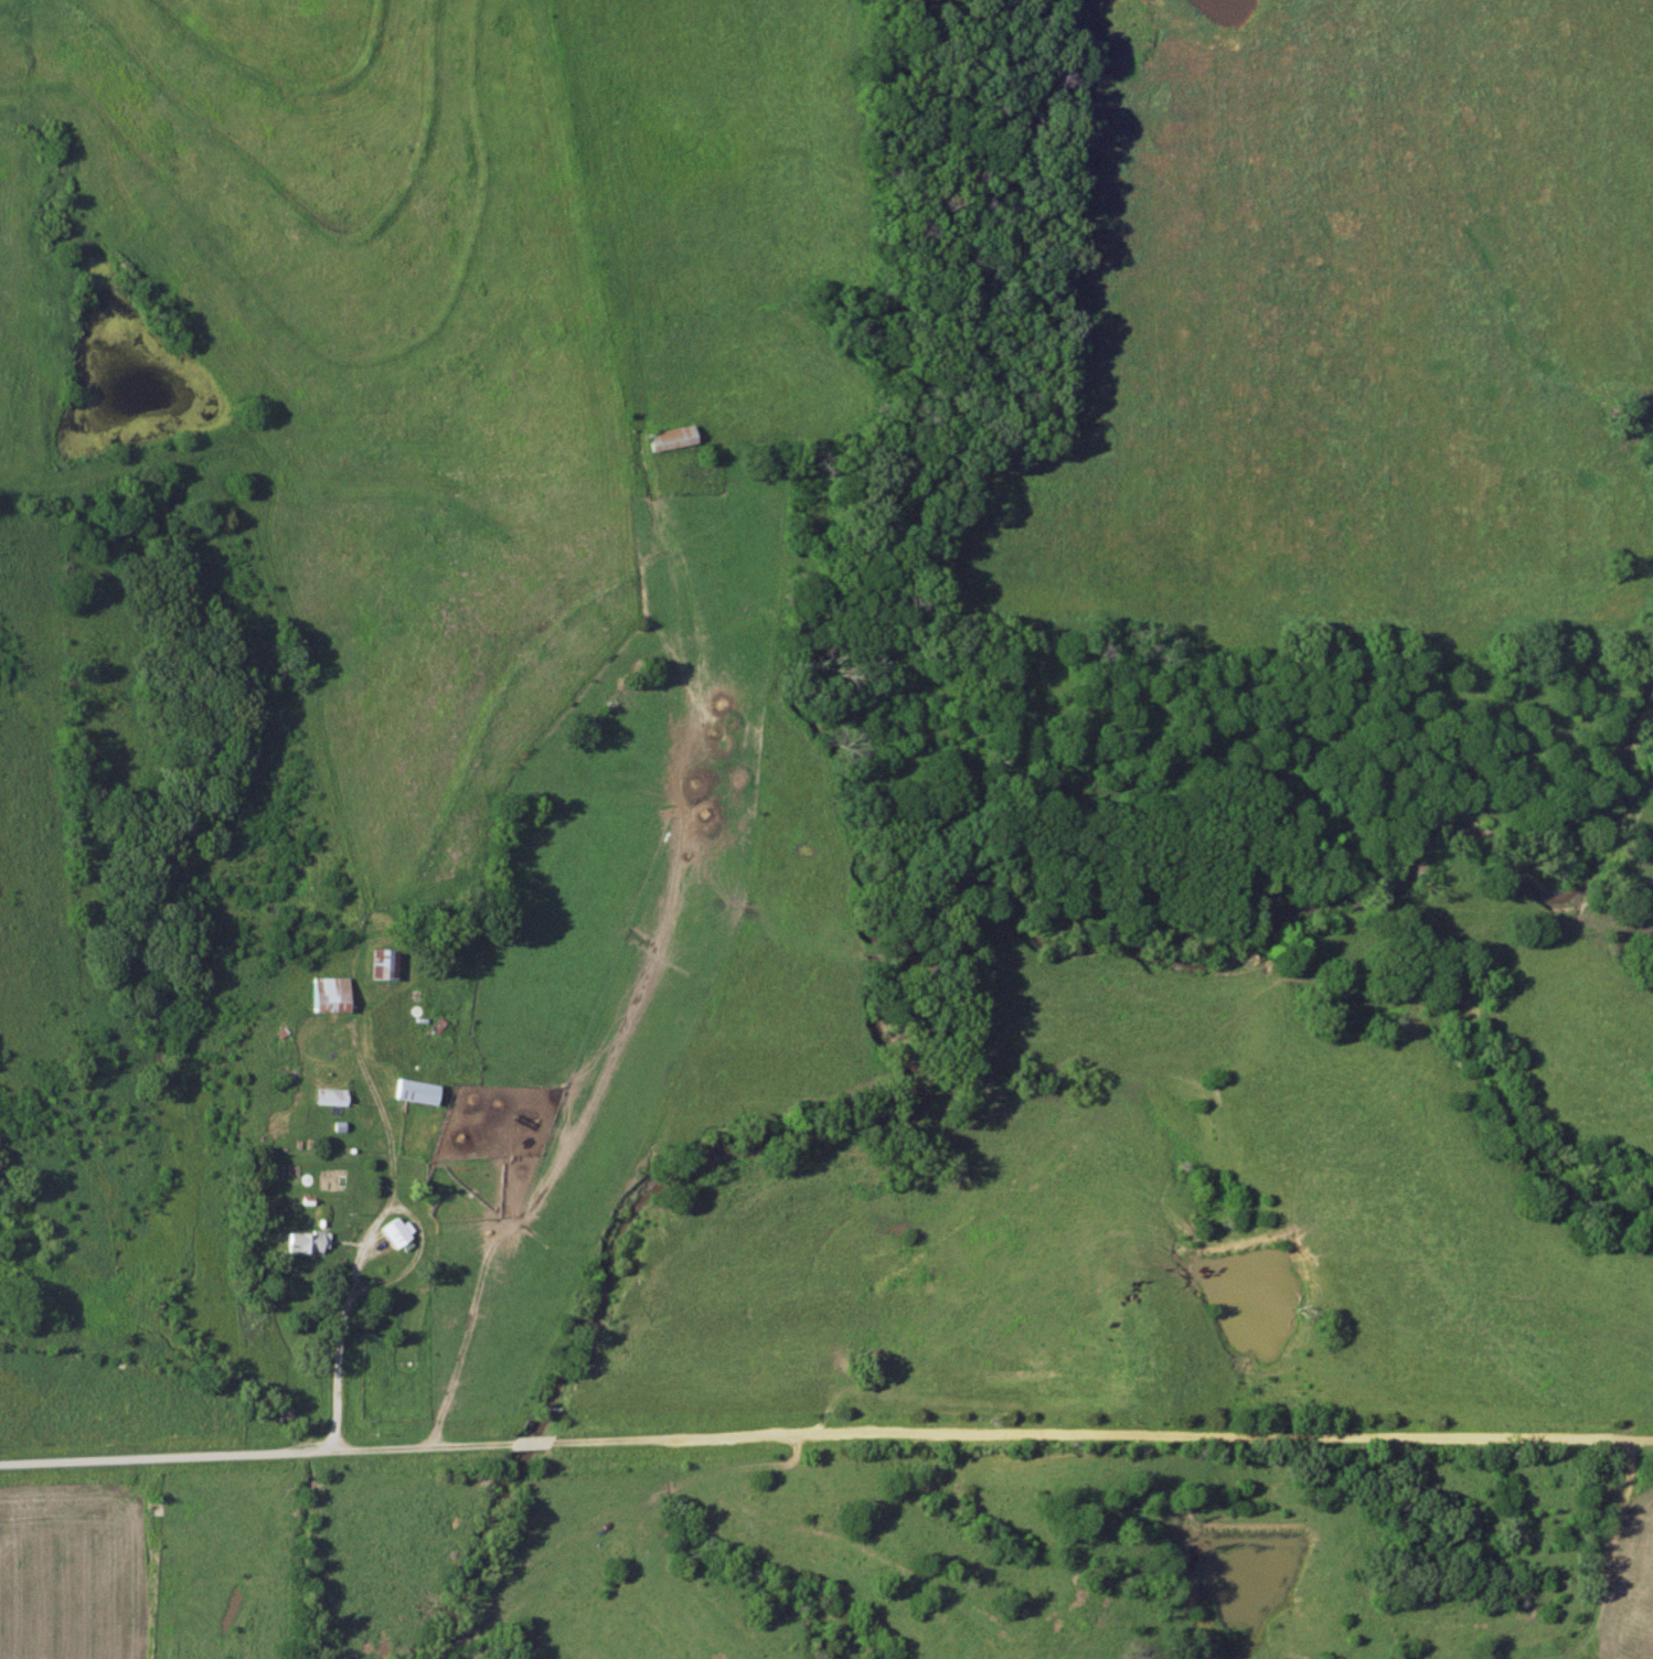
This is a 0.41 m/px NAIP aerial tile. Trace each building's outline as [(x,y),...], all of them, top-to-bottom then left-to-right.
[(694,444),(690,425),(647,434),(651,453),(694,444)] [(310,1013),(345,1013),(345,976),(310,976),(310,1013)] [(433,1107),(438,1087),(396,1077),(391,1098),(433,1107)] [(394,1250),(412,1239),(398,1217),(381,1228),(394,1250)]
